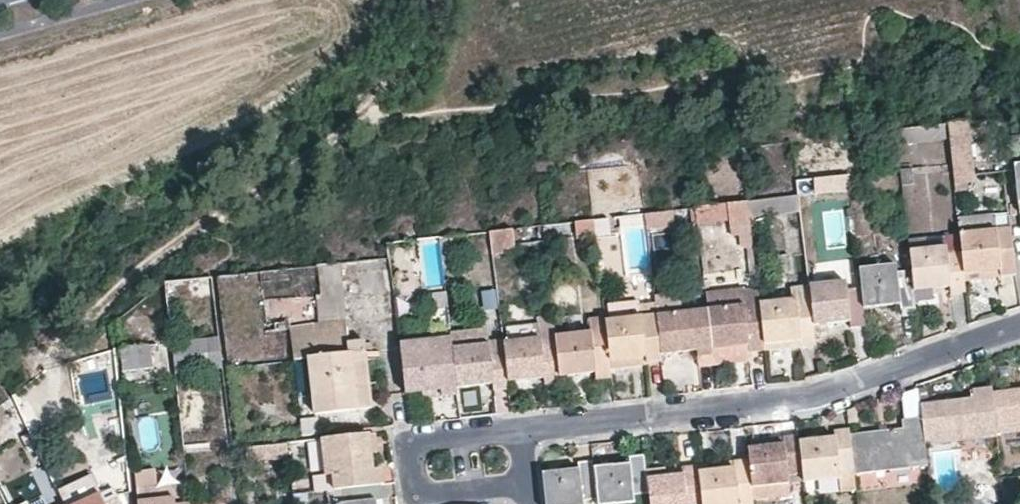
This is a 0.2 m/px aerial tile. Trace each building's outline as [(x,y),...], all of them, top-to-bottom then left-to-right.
[(948,141),(947,126),(896,131),(897,147),(948,141)] [(971,163),(969,144),(949,146),(951,165),(971,163)] [(902,187),(914,186),(912,169),(900,170),(902,187)] [(969,192),(968,184),(954,186),(954,193),(969,192)] [(748,203),(750,220),(801,214),(799,198),(748,203)] [(696,209),(698,226),(750,220),(748,203),(696,209)] [(646,215),(647,232),(698,226),(696,209),(646,215)] [(959,237),(964,274),(1000,270),(1001,278),(1016,277),(1013,247),(1009,215),(995,216),(996,231),(959,235),(959,237)] [(958,220),(959,235),(996,231),(995,216),(958,220)] [(595,235),(608,233),(606,219),(593,221),(595,235)] [(595,235),(593,221),(575,222),(577,240),(596,238),(595,235)] [(514,230),(490,233),(492,251),(493,255),(516,252),(514,230)] [(490,233),(470,235),(472,253),(482,252),(492,251),(490,233)] [(719,243),(731,268),(746,261),(733,236),(719,243)] [(945,239),(945,248),(928,249),(927,239),(907,241),(911,272),(913,292),(950,288),(951,294),(965,292),(965,282),(964,274),(959,237),(945,239)] [(492,251),(482,252),(485,274),(495,273),(493,255),(492,251)] [(911,272),(898,273),(897,265),(860,270),(862,289),(864,308),(901,305),(902,311),(915,310),(913,292),(911,272)] [(964,274),(965,282),(1001,278),(1000,270),(964,274)] [(215,300),(212,278),(166,284),(168,306),(215,300)] [(809,287),(814,326),(851,322),(852,328),(866,327),(864,308),(862,289),(848,290),(847,283),(809,287)] [(387,318),(384,286),(374,287),(376,319),(387,318)] [(791,289),(792,301),(759,305),(764,344),(802,339),(802,346),(815,345),(814,326),(809,287),(791,289)] [(496,288),(481,290),(483,306),(498,304),(496,288)] [(446,292),(431,293),(433,309),(448,307),(446,292)] [(656,307),(657,317),(692,312),(692,304),(690,292),(655,297),(656,307)] [(743,295),(743,292),(706,295),(706,303),(708,311),(745,307),(743,295)] [(743,295),(745,307),(708,311),(712,350),(749,346),(750,353),(764,351),(764,344),(759,305),(758,293),(743,295)] [(692,304),(692,312),(657,317),(661,356),(698,352),(699,358),(713,356),(712,350),(708,311),(706,303),(692,304)] [(605,322),(609,362),(647,357),(648,363),(662,362),(661,356),(657,317),(656,307),(639,308),(640,318),(605,322)] [(552,317),(556,337),(590,334),(588,321),(587,315),(552,317)] [(539,319),(541,340),(503,344),(507,383),(544,378),(545,385),(560,383),(560,378),(556,337),(552,317),(539,319)] [(588,321),(590,334),(556,337),(560,378),(596,373),(596,379),(610,378),(609,362),(605,322),(604,320),(588,321)] [(348,340),(346,322),(292,329),(296,359),(310,358),(318,414),(359,408),(352,352),(360,351),(364,351),(363,339),(348,340)] [(451,335),(453,357),(457,388),(494,384),(494,390),(508,389),(507,383),(503,344),(502,340),(489,341),(488,330),(451,335)] [(223,369),(219,337),(173,343),(176,374),(223,369)] [(453,357),(440,358),(438,339),(400,343),(405,393),(444,389),(444,396),(457,394),(457,388),(453,357)] [(764,344),(764,351),(802,346),(802,339),(764,344)] [(154,368),(151,345),(122,349),(124,371),(154,368)] [(373,406),(364,351),(360,351),(352,352),(359,408),(373,406)] [(921,419),(924,446),(997,438),(996,434),(992,394),(991,389),(972,392),(973,401),(920,407),(921,419)] [(992,394),(996,434),(1019,431),(1019,391),(992,394)] [(6,405),(0,410),(0,420),(11,410),(6,405)] [(902,421),(903,430),(849,436),(853,469),(853,474),(853,475),(926,467),(924,446),(921,419),(902,421)] [(836,439),(799,443),(800,458),(803,483),(838,479),(839,492),(855,490),(853,475),(853,474),(853,469),(849,436),(849,431),(835,433),(836,439)] [(372,455),(379,454),(377,433),(369,434),(372,455)] [(331,439),(337,490),(381,485),(383,485),(382,470),(374,471),(372,455),(369,434),(331,439)] [(791,495),(789,484),(788,476),(802,475),(800,458),(799,443),(798,437),(784,438),(784,444),(747,449),(748,462),(753,500),(791,495)] [(322,439),(326,477),(315,478),(316,492),(327,491),(337,490),(331,439),(322,439)] [(246,448),(247,461),(288,457),(286,443),(246,448)] [(631,465),(593,469),(597,501),(597,503),(636,503),(635,496),(649,495),(647,479),(644,457),(630,459),(631,465)] [(736,470),(698,475),(702,503),(753,503),(753,500),(748,462),(735,463),(736,470)] [(579,471),(544,475),(547,503),(583,503),(583,501),(597,501),(593,469),(593,463),(578,464),(579,471)] [(697,467),(698,475),(736,470),(735,463),(697,467)] [(684,475),(647,479),(649,495),(650,503),(702,503),(698,475),(697,467),(683,469),(684,475)] [(803,483),(802,475),(788,476),(789,484),(803,483)] [(92,477),(60,493),(64,503),(79,503),(100,494),(98,488),(92,477)] [(118,495),(112,481),(98,488),(100,494),(79,503),(123,503),(118,495)] [(188,485),(138,491),(140,503),(190,503),(188,485)] [(381,485),(337,490),(327,491),(329,503),(378,503),(378,500),(383,500),(381,485)] [(1002,489),(995,490),(995,499),(1003,499),(1002,489)] [(118,495),(123,503),(133,503),(132,493),(118,495)]
